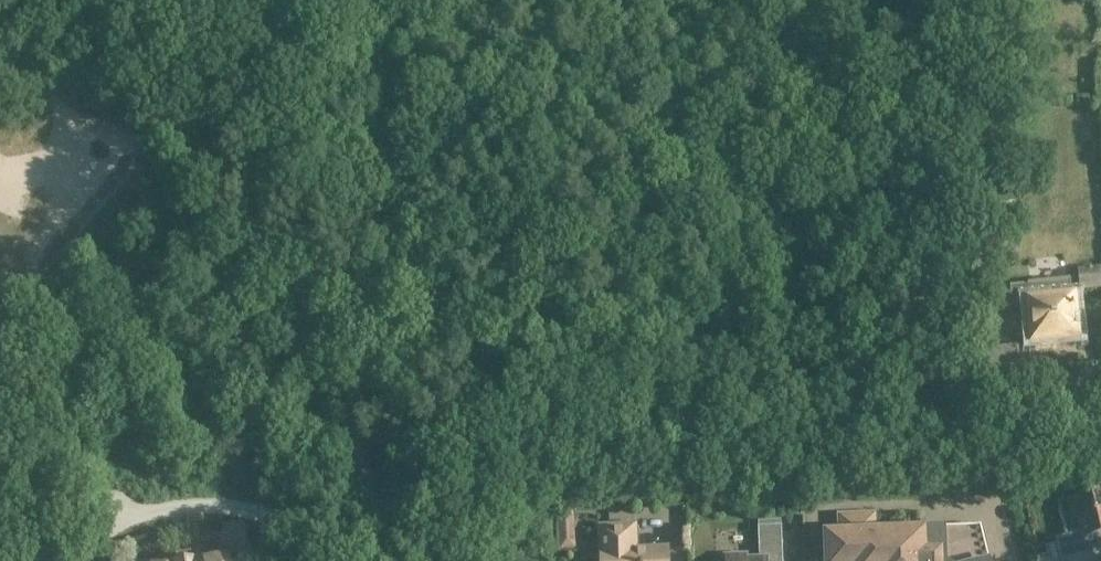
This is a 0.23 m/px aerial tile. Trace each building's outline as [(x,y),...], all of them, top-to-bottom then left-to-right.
[(1076,338),(1073,314),(1072,298),(1063,299),(1062,292),(1040,295),(1040,301),(1028,302),(1032,342),(1040,341),(1040,345),(1050,344),(1050,340),(1076,338)] [(1100,550),(1100,492),(1069,500),(1074,520),(1078,519),(1082,532),(1055,538),(1061,560),(1100,550)] [(800,501),(785,502),(786,513),(800,513),(800,501)] [(573,512),(558,513),(559,527),(568,527),(574,520),(573,512)] [(980,525),(922,527),(922,530),(875,532),(874,515),(839,516),(840,534),(826,534),(827,560),(989,560),(980,525)] [(667,549),(636,550),(635,525),(599,527),(600,560),(668,560),(667,549)] [(781,526),(758,527),(759,560),(749,560),(783,560),(781,526)] [(1061,560),(1100,560),(1100,550),(1061,560)]
